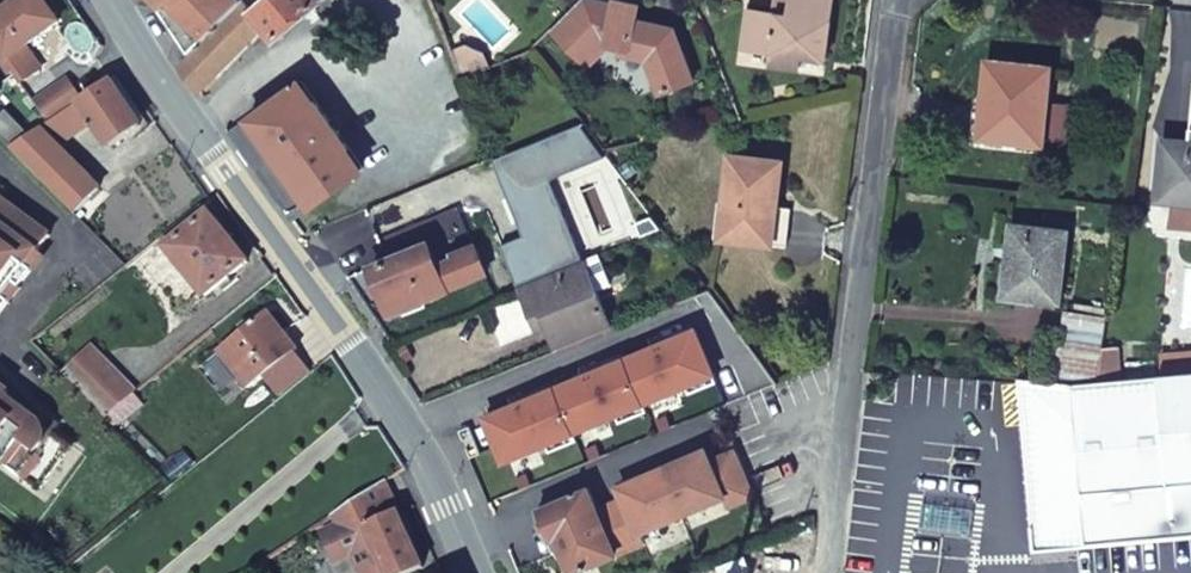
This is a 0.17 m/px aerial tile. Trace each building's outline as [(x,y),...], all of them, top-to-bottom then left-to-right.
[(4,78),(14,72),(22,82),(40,70),(25,48),(59,23),(58,22),(42,0),(21,0),(8,8),(0,14),(0,73),(4,78)] [(164,3),(162,5),(192,51),(243,0),(161,0),(164,3)] [(179,64),(198,91),(215,75),(217,77),(253,43),(249,40),(265,24),(245,0),(243,0),(192,51),(179,64)] [(265,24),(275,37),(318,1),(317,0),(245,0),(265,24)] [(553,28),(587,64),(607,47),(616,48),(615,51),(643,57),(655,91),(689,79),(672,25),(635,18),(637,8),(615,3),(599,0),(597,0),(592,4),(588,0),(580,0),(553,28)] [(787,13),(771,12),(747,10),(741,47),(770,52),(769,64),(796,68),(797,55),(823,59),(831,0),(789,0),(787,13)] [(771,12),(787,13),(789,0),(773,0),(771,12)] [(0,2),(0,14),(8,8),(2,1),(0,2)] [(462,77),(491,67),(485,52),(485,49),(469,46),(469,49),(453,54),(462,77)] [(821,71),(823,59),(797,55),(796,68),(821,71)] [(993,94),(990,128),(989,137),(1044,143),(1051,68),(987,60),(984,89),(993,89),(993,94)] [(50,123),(82,101),(68,80),(36,101),(41,109),(50,123)] [(30,137),(12,149),(75,213),(100,188),(60,145),(90,120),(108,145),(141,124),(112,81),(82,101),(50,123),(30,137)] [(290,221),(363,169),(300,83),(229,134),(290,221)] [(22,122),(30,137),(50,123),(41,109),(22,122)] [(12,149),(19,140),(0,120),(0,136),(12,149)] [(548,139),(517,152),(524,171),(556,159),(548,139)] [(1185,141),(1164,139),(1163,148),(1184,149),(1185,141)] [(1163,148),(1158,200),(1190,203),(1190,141),(1185,141),(1184,149),(1163,148)] [(617,166),(604,150),(592,159),(613,187),(625,177),(617,166)] [(776,209),(780,161),(727,156),(722,205),(720,241),(773,246),(788,247),(791,210),(776,209)] [(617,166),(625,177),(627,180),(639,171),(633,163),(629,158),(617,166)] [(581,162),(568,168),(579,194),(592,189),(581,162)] [(480,189),(471,166),(423,186),(431,208),(480,189)] [(2,276),(13,283),(48,234),(0,199),(0,278),(2,276)] [(247,262),(210,214),(169,247),(207,295),(220,284),(228,278),(247,262)] [(1010,249),(1001,248),(997,283),(996,294),(1061,302),(1068,232),(1013,225),(1010,249)] [(436,265),(427,245),(372,266),(391,313),(447,289),(436,265)] [(436,265),(447,289),(488,273),(475,245),(453,254),(454,258),(436,265)] [(607,275),(599,254),(584,260),(593,282),(607,275)] [(557,348),(612,326),(593,282),(584,260),(521,285),(533,314),(541,311),(557,348)] [(13,283),(2,276),(0,278),(0,296),(2,298),(12,305),(22,290),(13,283)] [(228,278),(220,284),(225,291),(233,284),(228,278)] [(719,409),(779,384),(709,291),(678,303),(719,409)] [(271,311),(253,326),(244,332),(221,351),(250,387),(299,348),(271,311)] [(244,332),(253,326),(246,319),(239,326),(244,332)] [(119,404),(135,391),(90,345),(64,371),(107,414),(119,404)] [(1095,383),(1023,379),(1038,549),(1190,534),(1190,374),(1095,383)] [(0,394),(0,458),(42,488),(73,446),(54,432),(36,420),(0,394)] [(518,397),(478,414),(500,466),(540,449),(518,397)] [(107,414),(115,423),(127,413),(119,404),(107,414)] [(42,412),(36,420),(54,432),(60,425),(42,412)] [(705,452),(662,471),(681,515),(724,497),(728,507),(756,495),(738,453),(710,464),(705,452)] [(625,500),(598,512),(617,555),(644,544),(639,533),(681,515),(662,471),(619,489),(625,500)] [(325,533),(338,562),(353,556),(361,572),(415,572),(426,568),(387,482),(337,514),(342,525),(325,533)] [(617,555),(598,512),(588,488),(537,511),(550,541),(556,539),(561,550),(570,572),(575,572),(617,555)]
